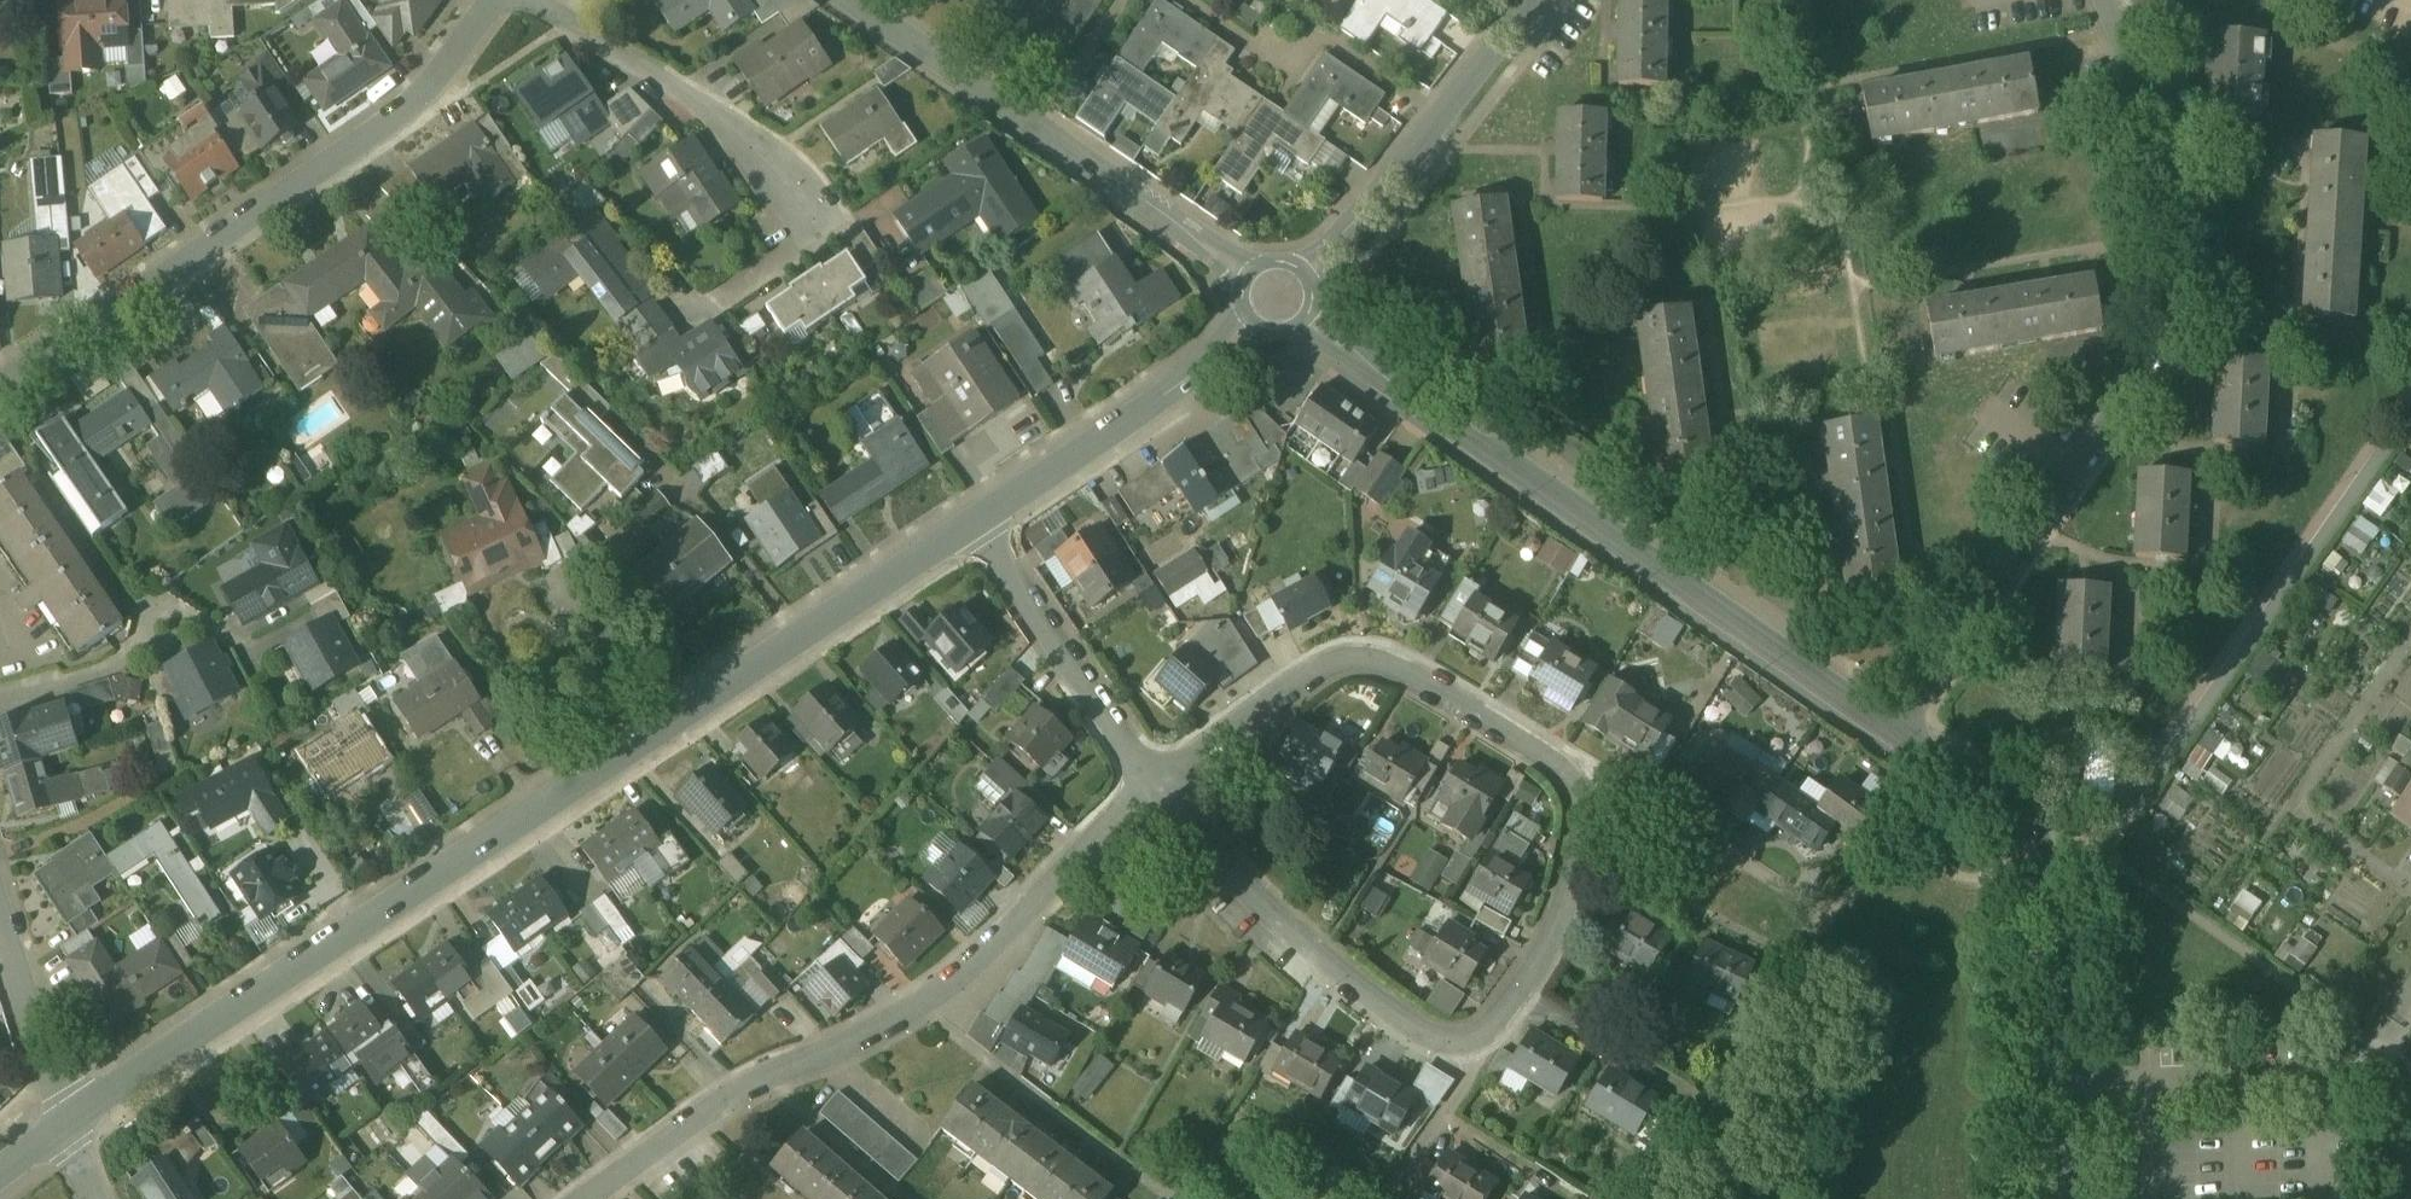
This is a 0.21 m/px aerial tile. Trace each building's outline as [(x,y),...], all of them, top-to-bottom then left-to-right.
[(95,0),(61,0),(64,49),(69,49),(69,58),(70,73),(72,73),(100,71),(98,47),(95,0)] [(98,47),(128,45),(130,44),(129,33),(126,0),(95,0),(98,47)] [(170,21),(211,18),(212,39),(235,38),(233,0),(169,0),(170,21)] [(262,7),(277,6),(277,14),(282,14),(302,0),(261,0),(262,7)] [(309,9),(318,21),(343,3),(343,4),(348,0),(321,0),(309,9)] [(358,0),(348,0),(343,4),(365,34),(377,26),(373,20),(358,0)] [(383,7),(409,30),(415,35),(422,26),(416,21),(423,10),(430,15),(442,0),(375,0),(383,7)] [(654,2),(675,34),(710,11),(724,33),(754,13),(756,12),(749,1),(748,0),(657,0),(654,2)] [(749,1),(756,12),(754,13),(763,26),(780,15),(803,0),(751,0),(749,1)] [(780,15),(789,28),(820,7),(809,0),(803,0),(780,15)] [(1001,0),(997,0),(990,9),(1013,24),(1020,13),(1001,0)] [(1025,0),(1001,0),(1020,13),(1028,2),(1025,0)] [(1075,0),(1073,0),(1066,11),(1090,27),(1097,16),(1075,0)] [(1099,0),(1075,0),(1097,16),(1105,4),(1099,0)] [(1219,41),(1160,0),(1119,60),(1144,77),(1164,47),(1199,71),(1219,41)] [(1340,28),(1365,46),(1385,17),(1405,30),(1398,39),(1420,54),(1448,13),(1428,0),(1359,0),(1340,28)] [(2165,21),(2179,16),(2172,0),(2157,0),(2165,21)] [(1668,2),(1624,1),(1623,43),(1667,44),(1668,2)] [(343,4),(343,3),(318,21),(317,21),(318,23),(324,19),(338,39),(349,54),(342,60),(340,58),(308,81),(327,110),(343,98),(342,97),(386,65),(387,67),(389,66),(369,38),(367,39),(364,35),(365,34),(343,4)] [(409,30),(383,7),(373,20),(377,26),(394,49),(409,30)] [(1013,24),(990,9),(982,21),(1005,36),(1013,24)] [(1090,27),(1066,11),(1058,22),(1082,39),(1090,27)] [(338,39),(324,19),(318,23),(332,43),(338,39)] [(1082,39),(1058,22),(1050,34),(1074,50),(1082,39)] [(804,25),(767,50),(762,43),(735,61),(764,105),(784,92),(781,88),(805,72),(810,80),(831,66),(804,25)] [(144,31),(129,33),(130,44),(128,45),(130,69),(146,67),(144,31)] [(1074,50),(1050,34),(1043,45),(1066,61),(1074,50)] [(2264,40),(2215,37),(2214,68),(2208,68),(2208,83),(2213,83),(2211,114),(2259,117),(2264,40)] [(1159,129),(1158,131),(1182,147),(1206,113),(1241,137),(1265,103),(1220,71),(1225,64),(1226,65),(1235,52),(1219,41),(1199,71),(1179,101),(1159,129)] [(1667,44),(1623,43),(1622,87),(1667,87),(1667,44)] [(288,77),(271,53),(260,60),(263,64),(264,63),(278,84),(288,77)] [(1387,96),(1327,55),(1285,116),(1309,132),(1330,101),(1367,125),(1387,96)] [(602,109),(567,57),(516,92),(543,132),(561,119),(578,146),(611,124),(612,123),(602,109)] [(69,58),(49,60),(52,96),(73,94),(72,73),(70,73),(69,58)] [(1144,77),(1119,60),(1078,121),(1106,139),(1127,107),(1159,129),(1179,101),(1144,77)] [(263,64),(241,79),(245,86),(254,99),(278,84),(264,63),(263,64)] [(1946,79),(1955,126),(1972,123),(1972,125),(2038,114),(2029,64),(1946,79)] [(146,67),(130,69),(132,90),(132,89),(133,90),(148,84),(146,67)] [(1955,126),(1946,79),(1863,94),(1872,145),(1938,133),(1937,129),(1955,126)] [(254,99),(253,100),(254,103),(241,112),(255,133),(254,134),(263,147),(264,149),(282,137),(294,129),(298,126),(286,107),(291,103),(278,84),(254,99)] [(245,86),(230,96),(233,99),(217,110),(223,120),(239,109),(241,112),(254,103),(253,100),(254,99),(245,86)] [(144,88),(129,93),(133,103),(147,97),(144,88)] [(878,88),(821,125),(847,166),(905,129),(878,88)] [(631,89),(602,109),(612,123),(611,124),(623,141),(652,110),(631,89)] [(1285,116),(1265,103),(1241,137),(1214,177),(1244,197),(1278,145),(1311,167),(1326,143),(1309,132),(1285,116)] [(221,130),(205,108),(202,110),(200,108),(184,119),(186,121),(140,153),(159,180),(172,170),(165,160),(175,153),(178,157),(215,131),(217,133),(221,130)] [(241,112),(239,109),(223,120),(227,126),(245,152),(249,157),(263,147),(254,134),(255,133),(241,112)] [(664,123),(652,110),(623,141),(612,152),(626,164),(664,123)] [(510,149),(488,116),(476,125),(492,148),(498,157),(510,149)] [(1606,117),(1561,116),(1560,159),(1606,159),(1606,117)] [(475,123),(411,166),(412,167),(436,202),(450,192),(446,185),(476,165),(498,196),(516,184),(498,157),(492,148),(476,125),(475,123)] [(245,152),(227,126),(221,130),(217,133),(235,159),(245,152)] [(294,129),(282,137),(285,141),(288,142),(296,136),(297,133),(294,129)] [(215,131),(178,157),(175,153),(165,160),(172,170),(193,198),(240,166),(235,159),(217,133),(215,131)] [(1115,149),(1139,159),(1145,145),(1121,135),(1115,149)] [(986,139),(952,162),(964,179),(897,222),(917,254),(986,209),(1007,241),(1040,219),(986,139)] [(2315,227),(2360,230),(2364,141),(2320,139),(2319,157),(2314,157),(2311,210),(2316,211),(2315,227)] [(694,140),(644,173),(660,197),(676,187),(703,229),(740,205),(721,176),(718,177),(694,140)] [(63,158),(31,161),(38,243),(56,241),(57,253),(71,252),(63,158)] [(89,190),(109,218),(123,209),(145,241),(168,225),(146,193),(154,187),(133,159),(89,190)] [(1606,159),(1560,159),(1560,201),(1605,202),(1606,159)] [(412,167),(382,187),(396,201),(413,217),(436,202),(412,167)] [(607,202),(585,181),(570,196),(585,220),(594,213),(607,202)] [(413,217),(396,201),(372,217),(392,245),(421,226),(413,217)] [(1475,290),(1519,284),(1507,201),(1458,208),(1468,274),(1472,273),(1475,290)] [(654,297),(609,238),(612,236),(594,213),(585,220),(552,245),(553,246),(525,268),(547,298),(567,283),(561,276),(575,265),(619,323),(649,301),(654,297)] [(124,217),(77,249),(96,276),(142,243),(124,217)] [(861,226),(847,235),(857,251),(861,257),(875,248),(861,226)] [(2360,230),(2315,227),(2314,245),(2309,245),(2307,299),(2311,299),(2310,317),(2355,320),(2360,230)] [(372,229),(288,284),(290,287),(309,317),(310,318),(369,279),(373,286),(372,287),(385,305),(387,304),(398,320),(403,316),(404,318),(418,307),(432,325),(465,300),(464,299),(432,255),(403,276),(394,263),(396,262),(372,229)] [(1099,235),(1061,260),(1077,284),(1116,259),(1099,235)] [(38,243),(7,246),(12,303),(61,299),(57,253),(56,241),(38,243)] [(857,251),(849,256),(861,274),(883,260),(875,248),(861,257),(857,251)] [(822,268),(806,279),(833,319),(857,302),(852,294),(868,283),(861,274),(849,256),(848,254),(824,270),(822,268)] [(1116,259),(1077,284),(1078,285),(1066,293),(1076,307),(1084,302),(1098,324),(1087,331),(1098,348),(1131,327),(1134,332),(1138,330),(1137,329),(1182,299),(1164,271),(1136,290),(1116,259)] [(1046,356),(990,270),(961,289),(988,330),(993,327),(1023,371),(1038,361),(1046,356)] [(933,271),(904,290),(921,315),(950,296),(933,271)] [(833,319),(806,279),(790,289),(792,292),(768,309),(787,337),(803,326),(808,334),(833,319)] [(2011,296),(2019,342),(2036,339),(2037,343),(2102,331),(2094,282),(2011,296)] [(1519,284),(1475,290),(1477,308),(1473,309),(1482,373),(1531,366),(1519,284)] [(290,287),(284,291),(282,288),(248,311),(296,382),(328,361),(302,322),(309,317),(290,287)] [(959,291),(947,300),(963,324),(976,316),(959,291)] [(465,300),(432,325),(448,347),(476,327),(481,333),(495,322),(473,292),(464,299),(465,300)] [(2019,342),(2011,296),(1928,311),(1937,360),(2003,348),(2003,345),(2019,342)] [(649,301),(619,323),(641,351),(672,331),(649,301)] [(1655,399),(1700,393),(1689,311),(1638,318),(1648,384),(1653,383),(1655,399)] [(760,315),(759,314),(738,328),(750,339),(767,328),(759,316),(760,315)] [(684,349),(675,355),(679,362),(689,377),(689,382),(691,389),(696,394),(702,396),(708,397),(714,394),(719,390),(722,384),(740,371),(713,330),(684,349)] [(641,351),(636,355),(653,380),(679,362),(675,355),(684,349),(672,331),(641,351)] [(249,361),(230,332),(182,365),(178,359),(151,378),(174,412),(211,387),(228,413),(264,388),(247,363),(249,361)] [(975,332),(913,374),(935,408),(930,411),(954,446),(1021,401),(1020,400),(1008,383),(1009,382),(1008,382),(998,389),(978,359),(988,351),(987,351),(975,334),(976,333),(975,332)] [(589,386),(557,356),(542,367),(572,395),(602,423),(614,411),(589,386)] [(507,361),(494,371),(503,384),(516,374),(507,361)] [(1038,361),(1023,371),(1039,395),(1054,385),(1038,361)] [(2267,364),(2221,363),(2221,386),(2224,386),(2223,404),(2265,407),(2267,364)] [(175,431),(136,371),(121,382),(161,440),(175,431)] [(1381,426),(1323,386),(1297,426),(1353,466),(1356,462),(1381,426)] [(1700,393),(1655,399),(1658,418),(1653,419),(1662,484),(1712,477),(1700,393)] [(602,423),(572,395),(544,423),(578,455),(551,483),(584,512),(609,487),(618,495),(646,466),(602,423)] [(122,397),(46,448),(85,505),(75,512),(94,541),(124,520),(112,503),(113,502),(112,501),(109,492),(105,484),(98,476),(91,470),(90,469),(95,466),(95,467),(147,431),(122,397)] [(2265,407),(2223,404),(2222,424),(2219,424),(2218,446),(2263,448),(2265,407)] [(1276,426),(1255,406),(1242,414),(1258,438),(1276,426)] [(954,446),(930,411),(919,418),(943,457),(956,449),(954,446)] [(1225,426),(1211,435),(1120,494),(1136,519),(1179,490),(1197,517),(1263,474),(1255,462),(1268,453),(1258,438),(1242,414),(1225,426)] [(876,464),(822,498),(840,526),(873,504),(868,496),(925,459),(898,419),(882,429),(878,424),(871,428),(875,434),(862,442),(876,464)] [(472,435),(464,424),(443,439),(450,450),(472,435)] [(1844,511),(1889,505),(1877,424),(1828,431),(1837,496),(1842,495),(1844,511)] [(1287,437),(1276,426),(1258,438),(1268,453),(1255,462),(1263,474),(1280,462),(1284,449),(1287,437)] [(0,432),(0,491),(22,476),(29,471),(2,431),(0,432)] [(221,496),(180,436),(159,451),(183,486),(155,505),(172,530),(221,496)] [(718,452),(692,468),(703,486),(729,469),(718,452)] [(1404,472),(1380,455),(1369,471),(1356,490),(1381,507),(1387,498),(1391,501),(1403,484),(1398,481),(1404,472)] [(1353,466),(1339,486),(1352,495),(1356,490),(1369,471),(1356,462),(1353,466)] [(805,511),(775,467),(754,482),(770,505),(746,522),(778,570),(824,539),(805,511)] [(541,550),(531,529),(510,482),(501,486),(492,468),(463,481),(480,519),(442,536),(463,584),(470,599),(544,565),(538,552),(541,550)] [(42,506),(22,476),(0,491),(0,534),(42,506)] [(2186,478),(2141,476),(2140,500),(2143,500),(2142,519),(2184,521),(2186,478)] [(2385,518),(2402,492),(2383,479),(2366,505),(2385,518)] [(661,493),(636,513),(646,526),(672,507),(661,493)] [(1129,521),(1114,498),(1102,505),(1117,528),(1129,521)] [(824,539),(837,531),(817,502),(805,511),(824,539)] [(1889,505),(1844,511),(1847,530),(1842,530),(1851,597),(1900,590),(1889,505)] [(61,535),(42,506),(0,534),(0,536),(19,565),(61,535)] [(2364,555),(2381,530),(2363,517),(2345,542),(2364,555)] [(2184,521),(2142,519),(2142,536),(2139,536),(2138,559),(2183,560),(2184,521)] [(538,552),(544,565),(546,571),(564,562),(546,523),(531,529),(541,550),(538,552)] [(700,523),(633,577),(665,616),(731,561),(700,523)] [(1069,546),(1058,554),(1061,559),(1077,584),(1122,554),(1103,524),(1079,540),(1069,546)] [(311,574),(287,531),(258,547),(269,568),(228,591),(240,612),(246,624),(302,594),(317,585),(311,574)] [(1061,534),(1036,551),(1047,568),(1061,559),(1058,554),(1069,546),(1061,534)] [(39,594),(81,565),(61,535),(19,565),(35,588),(39,594)] [(1432,549),(1411,536),(1398,556),(1419,569),(1429,553),(1432,549)] [(1549,538),(1540,562),(1571,574),(1580,550),(1549,538)] [(1220,571),(1233,565),(1222,542),(1209,549),(1220,571)] [(1194,551),(1155,576),(1178,610),(1199,597),(1204,606),(1221,594),(1194,551)] [(1438,558),(1429,553),(1419,569),(1439,583),(1452,561),(1441,554),(1438,558)] [(1122,554),(1077,584),(1094,609),(1132,584),(1139,579),(1137,576),(1122,554)] [(1398,556),(1397,556),(1376,588),(1392,599),(1388,605),(1415,621),(1439,583),(1419,569),(1398,556)] [(176,562),(164,570),(170,578),(182,570),(176,562)] [(59,624),(101,595),(81,565),(39,594),(43,601),(59,624)] [(338,593),(324,567),(311,574),(317,585),(302,594),(310,608),(338,593)] [(1145,571),(1137,576),(1139,579),(1132,584),(1140,595),(1152,614),(1167,604),(1145,571)] [(1240,592),(1231,579),(1223,585),(1236,605),(1240,592)] [(1317,580),(1274,603),(1283,620),(1285,619),(1288,626),(1292,633),(1309,624),(1307,621),(1313,618),(1329,609),(1330,611),(1332,609),(1329,602),(1317,580)] [(1466,582),(1441,623),(1456,632),(1477,599),(1478,600),(1483,592),(1476,588),(1476,586),(1474,585),(1473,586),(1466,582)] [(470,599),(463,584),(434,597),(444,619),(470,599)] [(39,594),(35,588),(19,599),(27,612),(43,601),(39,594)] [(2108,591),(2062,590),(2061,613),(2064,614),(2063,632),(2107,635),(2108,591)] [(338,593),(310,608),(320,627),(332,621),(335,628),(352,619),(338,593)] [(78,654),(121,625),(101,595),(59,624),(78,654)] [(1478,600),(1477,599),(1456,632),(1473,643),(1469,649),(1495,665),(1520,625),(1478,600)] [(1283,620),(1274,603),(1260,610),(1273,634),(1288,626),(1285,619),(1283,620)] [(1670,614),(1655,604),(1638,632),(1653,642),(1670,614)] [(992,643),(960,607),(933,631),(926,638),(927,639),(938,652),(939,651),(960,673),(992,643)] [(933,631),(915,611),(904,622),(923,643),(927,639),(926,638),(933,631)] [(1569,635),(1544,620),(1535,635),(1552,645),(1560,650),(1569,635)] [(320,627),(289,645),(315,692),(357,668),(335,628),(332,621),(320,627)] [(1259,666),(1230,622),(1223,623),(1196,655),(1211,668),(1223,664),(1224,666),(1236,683),(1259,666)] [(2107,635),(2063,632),(2063,652),(2060,652),(2059,675),(2105,677),(2107,635)] [(1535,635),(1512,673),(1529,684),(1533,679),(1532,678),(1552,645),(1535,635)] [(437,638),(401,657),(421,689),(456,666),(437,638)] [(1560,650),(1552,645),(1532,678),(1533,679),(1549,689),(1545,696),(1572,712),(1596,672),(1560,650)] [(923,679),(893,646),(864,671),(880,689),(883,686),(898,702),(923,679)] [(212,647),(169,669),(185,701),(194,717),(237,695),(212,647)] [(1196,655),(1188,649),(1164,677),(1178,690),(1174,695),(1192,710),(1221,677),(1211,668),(1196,655)] [(421,689),(396,705),(409,725),(417,720),(427,736),(463,712),(476,704),(479,702),(456,666),(421,689)] [(169,669),(150,673),(159,706),(185,701),(169,669)] [(1010,669),(982,700),(998,714),(1026,682),(1010,669)] [(1672,724),(1629,697),(1631,693),(1609,679),(1582,723),(1605,737),(1609,731),(1625,741),(1621,747),(1648,764),(1650,760),(1661,741),(1672,724)] [(110,681),(71,693),(77,714),(117,701),(110,681)] [(865,723),(831,684),(798,713),(817,735),(843,764),(865,745),(854,733),(865,723)] [(971,714),(948,689),(936,700),(960,726),(971,714)] [(492,730),(476,704),(463,712),(479,738),(492,730)] [(0,728),(0,754),(6,775),(44,764),(43,761),(77,751),(65,709),(0,728)] [(1074,738),(1041,710),(1013,743),(1041,767),(1055,751),(1059,755),(1074,738)] [(817,735),(798,713),(787,723),(806,744),(817,735)] [(386,762),(357,717),(337,730),(340,735),(305,757),(328,793),(363,771),(365,775),(386,762)] [(798,752),(768,718),(739,743),(750,755),(744,760),(763,782),(798,752)] [(164,722),(148,728),(157,758),(173,752),(164,722)] [(1325,734),(1321,741),(1302,730),(1303,728),(1301,728),(1299,731),(1281,760),(1279,763),(1304,779),(1300,784),(1318,795),(1337,764),(1347,748),(1325,734)] [(1288,730),(1283,738),(1277,739),(1271,748),(1273,755),(1281,760),(1299,731),(1295,729),(1288,730)] [(1672,748),(1661,741),(1650,760),(1661,766),(1672,748)] [(2116,743),(2088,742),(2085,811),(2114,812),(2116,743)] [(1450,750),(1438,743),(1425,764),(1427,765),(1437,772),(1450,750)] [(1753,769),(1711,744),(1695,772),(1696,773),(1697,772),(1718,785),(1716,789),(1733,799),(1741,786),(1753,769)] [(1425,764),(1408,753),(1404,759),(1383,746),(1362,778),(1404,804),(1413,789),(1427,765),(1425,764)] [(1359,755),(1347,748),(1337,764),(1349,772),(1359,755)] [(1279,763),(1265,753),(1258,764),(1274,775),(1277,769),(1300,784),(1304,779),(1279,763)] [(1030,785),(998,758),(984,775),(1011,798),(1015,794),(1019,798),(1030,785)] [(44,764),(6,775),(19,818),(56,806),(50,784),(44,764)] [(1780,781),(1756,764),(1753,769),(1741,786),(1733,799),(1725,810),(1749,826),(1757,812),(1780,781)] [(1437,772),(1427,765),(1413,789),(1423,795),(1437,772)] [(1482,780),(1461,767),(1440,801),(1457,811),(1482,826),(1499,797),(1505,787),(1503,786),(1485,775),(1482,780)] [(102,769),(76,776),(83,798),(109,789),(102,769)] [(750,810),(714,769),(681,799),(719,838),(721,837),(717,833),(731,820),(735,824),(750,810)] [(259,771),(236,783),(231,775),(180,803),(188,819),(203,811),(214,831),(253,809),(269,836),(288,825),(271,798),(273,797),(259,771)] [(1524,778),(1513,771),(1503,786),(1505,787),(1499,797),(1509,803),(1524,778)] [(76,776),(50,784),(56,806),(83,798),(76,776)] [(1882,808),(1841,778),(1819,809),(1839,824),(1860,839),(1882,808)] [(1757,812),(1817,855),(1839,824),(1819,809),(1780,781),(1757,812)] [(2391,810),(2410,825),(2410,783),(2391,810)] [(2176,787),(2163,809),(2183,820),(2196,798),(2176,787)] [(1011,798),(998,814),(999,815),(976,841),(997,860),(1006,868),(1046,821),(1019,798),(1015,794),(1011,798)] [(1457,811),(1440,801),(1431,817),(1448,827),(1457,811)] [(1482,826),(1457,811),(1448,827),(1468,840),(1472,842),(1482,826)] [(662,848),(638,814),(611,833),(635,867),(662,848)] [(223,918),(162,825),(107,860),(116,873),(119,879),(148,861),(149,863),(157,858),(204,930),(223,918)] [(1482,826),(1472,842),(1468,840),(1460,853),(1474,861),(1492,832),(1482,826)] [(635,867),(611,833),(585,852),(609,885),(635,867)] [(1532,847),(1508,833),(1471,892),(1512,918),(1533,884),(1516,873),(1532,847)] [(95,841),(38,877),(70,927),(89,914),(78,897),(116,873),(107,860),(95,841)] [(1433,891),(1451,858),(1431,847),(1413,880),(1433,891)] [(275,849),(231,878),(263,927),(307,899),(275,849)] [(965,849),(944,871),(940,867),(928,881),(963,913),(995,878),(996,877),(989,870),(965,849)] [(750,874),(730,852),(718,862),(738,885),(750,874)] [(1006,868),(997,860),(989,870),(996,877),(995,878),(1006,889),(1017,878),(1006,868)] [(567,916),(542,881),(516,900),(541,935),(567,916)] [(619,917),(605,896),(592,905),(607,925),(619,917)] [(516,900),(491,918),(490,917),(489,918),(516,954),(517,954),(516,953),(541,935),(546,943),(547,942),(541,935),(516,900)] [(925,914),(912,902),(899,915),(902,918),(880,940),(908,968),(945,931),(926,912),(925,914)] [(607,925),(592,905),(581,913),(598,937),(610,929),(607,925)] [(1671,940),(1623,910),(1601,947),(1602,948),(1606,943),(1623,954),(1621,956),(1650,974),(1671,940)] [(1139,950),(1101,928),(1104,924),(1090,915),(1066,955),(1099,975),(1100,981),(1113,989),(1123,973),(1125,974),(1133,961),(1139,951),(1139,950)] [(1475,940),(1451,925),(1426,963),(1467,990),(1488,957),(1471,946),(1475,940)] [(610,929),(598,937),(611,955),(623,947),(610,929)] [(874,951),(854,930),(842,941),(862,962),(863,962),(874,951)] [(162,943),(140,958),(144,965),(116,983),(95,950),(99,948),(89,933),(62,950),(107,1022),(182,974),(163,944),(162,943)] [(194,966),(175,937),(163,944),(182,974),(194,966)] [(747,938),(712,971),(725,984),(751,957),(764,944),(749,941),(747,938)] [(842,941),(841,941),(816,964),(822,971),(822,979),(841,962),(854,976),(865,965),(863,962),(862,962),(842,941)] [(1756,967),(1705,944),(1688,980),(1711,991),(1747,1008),(1754,993),(1746,989),(1756,967)] [(471,979),(449,948),(422,968),(423,968),(446,1001),(447,1002),(456,996),(476,1023),(494,1010),(471,979)] [(1151,958),(1139,951),(1133,961),(1145,968),(1149,961),(1151,958)] [(712,971),(694,952),(661,983),(674,997),(678,994),(695,1012),(725,984),(712,971)] [(766,972),(751,957),(725,984),(757,1017),(774,1002),(755,982),(766,972)] [(1204,980),(1168,957),(1162,968),(1146,994),(1167,1006),(1169,1003),(1185,1013),(1196,995),(1195,994),(1204,980)] [(646,978),(627,958),(614,971),(633,991),(646,978)] [(1162,968),(1149,961),(1145,968),(1134,987),(1146,994),(1162,968)] [(854,976),(841,962),(822,979),(811,989),(836,1017),(867,990),(854,976)] [(492,964),(471,979),(494,1010),(515,995),(500,974),(492,964)] [(525,987),(510,967),(500,974),(515,995),(525,987)] [(446,1001),(423,968),(397,986),(421,1019),(446,1001)] [(788,990),(769,969),(766,972),(755,982),(774,1002),(788,990)] [(1688,980),(1681,977),(1663,1016),(1692,1030),(1711,991),(1688,980)] [(725,984),(695,1012),(711,1028),(708,1031),(722,1047),(723,1047),(739,1032),(740,1033),(757,1017),(725,984)] [(1270,1023),(1231,1000),(1233,996),(1221,988),(1195,1031),(1227,1051),(1226,1053),(1246,1065),(1270,1023)] [(666,1050),(623,1005),(593,1033),(606,1047),(636,1078),(666,1050)] [(378,1030),(361,1006),(351,1013),(353,1017),(328,1034),(352,1068),(362,1061),(378,1083),(401,1067),(384,1043),(398,1033),(390,1022),(378,1030)] [(1073,1036),(1023,1008),(1018,1017),(1010,1030),(1005,1027),(997,1040),(1029,1059),(1052,1072),(1073,1036)] [(722,1047),(708,1031),(699,1040),(714,1055),(722,1047)] [(398,1033),(384,1043),(401,1067),(402,1069),(416,1058),(398,1033)] [(352,1068),(328,1034),(302,1053),(327,1087),(352,1068)] [(1580,1063),(1534,1034),(1511,1069),(1513,1071),(1517,1065),(1534,1076),(1532,1080),(1559,1097),(1580,1063)] [(1344,1063),(1296,1035),(1275,1071),(1276,1072),(1279,1067),(1297,1077),(1295,1080),(1324,1097),(1344,1063)] [(606,1047),(577,1075),(607,1106),(636,1078),(606,1047)] [(1089,1102),(1117,1067),(1101,1054),(1073,1089),(1089,1102)] [(426,1094),(436,1087),(416,1058),(402,1069),(423,1096),(426,1094)] [(1416,1099),(1369,1070),(1360,1084),(1347,1107),(1348,1108),(1353,1101),(1369,1111),(1367,1115),(1396,1133),(1416,1099)] [(540,1082),(561,1105),(572,1095),(551,1072),(540,1082)] [(1658,1101),(1611,1072),(1588,1108),(1590,1110),(1594,1104),(1610,1114),(1608,1117),(1637,1135),(1658,1101)] [(1350,1078),(1333,1106),(1345,1113),(1348,1108),(1347,1107),(1360,1084),(1350,1078)] [(561,1105),(540,1082),(525,1103),(533,1111),(519,1124),(549,1154),(580,1125),(566,1110),(561,1105)] [(436,1087),(426,1094),(434,1106),(444,1098),(436,1087)] [(1012,1185),(1045,1140),(974,1088),(941,1132),(1012,1185)] [(832,1125),(851,1103),(840,1093),(820,1115),(832,1125)] [(843,1134),(862,1112),(851,1103),(832,1125),(843,1134)] [(323,1127),(307,1104),(279,1122),(295,1146),(323,1127)] [(429,1112),(416,1123),(437,1147),(450,1161),(452,1159),(461,1168),(471,1158),(429,1112)] [(628,1131),(609,1112),(598,1123),(617,1142),(628,1131)] [(854,1144),(873,1122),(862,1112),(843,1134),(854,1144)] [(197,1117),(184,1127),(157,1150),(165,1161),(166,1160),(181,1176),(203,1149),(206,1153),(219,1146),(209,1134),(197,1117)] [(295,1146),(279,1122),(278,1123),(278,1124),(241,1151),(240,1150),(239,1151),(262,1183),(263,1182),(262,1181),(283,1167),(289,1175),(290,1174),(289,1173),(305,1162),(305,1163),(306,1163),(295,1146)] [(865,1154),(884,1132),(873,1122),(854,1144),(865,1154)] [(519,1124),(505,1137),(501,1132),(483,1149),(517,1185),(549,1154),(519,1124)] [(876,1163),(895,1142),(884,1132),(865,1154),(876,1163)] [(857,1181),(803,1136),(774,1170),(809,1198),(842,1198),(857,1181)] [(1115,1192),(1045,1140),(1012,1185),(1031,1198),(1110,1198),(1115,1192)] [(888,1173),(906,1152),(895,1142),(876,1163),(888,1173)] [(452,1159),(450,1161),(437,1147),(407,1174),(421,1189),(430,1198),(493,1198),(469,1173),(467,1175),(461,1168),(452,1159)] [(899,1183),(917,1162),(906,1152),(888,1173),(899,1183)] [(343,1155),(329,1166),(339,1179),(353,1168),(343,1155)] [(1449,1156),(1440,1170),(1427,1192),(1429,1192),(1432,1187),(1449,1197),(1448,1198),(1488,1198),(1496,1185),(1449,1156)] [(166,1160),(165,1161),(134,1181),(146,1198),(194,1198),(181,1176),(166,1160)] [(1401,1197),(1404,1198),(1423,1198),(1427,1192),(1428,1193),(1429,1192),(1427,1192),(1440,1170),(1423,1160),(1401,1197)] [(283,1167),(262,1181),(263,1182),(262,1183),(270,1194),(292,1178),(290,1174),(289,1175),(283,1167)] [(343,1177),(328,1189),(337,1198),(361,1198),(343,1177)] [(842,1198),(878,1198),(857,1181),(842,1198)] [(421,1189),(409,1198),(430,1198),(421,1189)]
